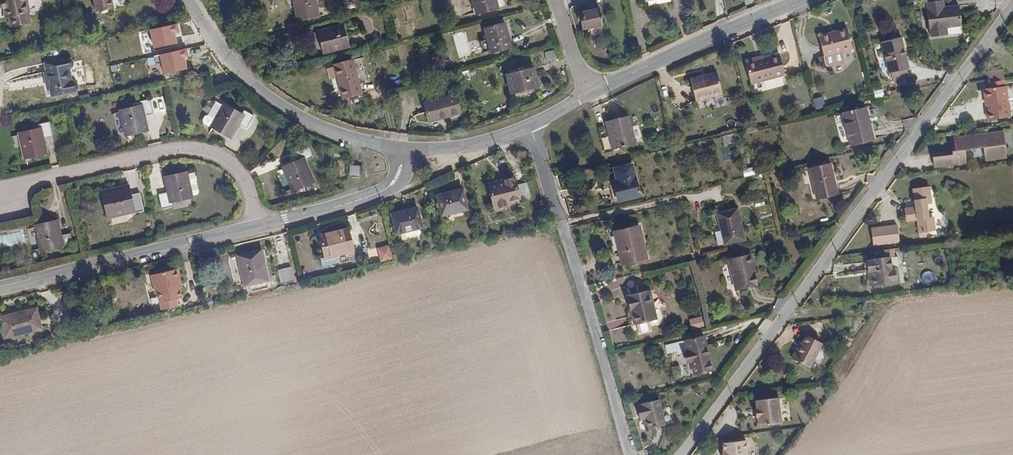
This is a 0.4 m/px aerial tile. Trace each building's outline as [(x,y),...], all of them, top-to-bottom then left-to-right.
[(0,8),(2,9),(4,9),(6,17),(9,16),(14,15),(16,25),(31,22),(26,0),(0,0),(0,8)] [(97,12),(114,9),(112,0),(94,0),(97,12)] [(299,20),(319,15),(316,0),(295,0),(299,20)] [(477,15),(498,9),(496,0),(474,0),(477,15)] [(949,34),(948,27),(962,26),(960,5),(945,6),(945,0),(929,2),(929,8),(928,9),(930,30),(932,29),(933,36),(949,34)] [(601,8),(580,13),(583,29),(604,24),(601,8)] [(505,23),(486,28),(492,53),(512,48),(505,23)] [(344,25),(320,32),(325,53),(349,46),(344,25)] [(948,27),(949,34),(963,32),(962,26),(948,27)] [(821,36),(826,55),(853,48),(848,29),(821,36)] [(902,37),(883,42),(890,72),(892,72),(908,68),(910,67),(902,37)] [(764,55),(746,60),(752,83),(785,75),(780,54),(765,58),(764,55)] [(47,71),(72,65),(72,63),(72,62),(72,60),(70,59),(68,58),(45,63),(47,71)] [(353,60),(336,65),(344,97),(362,93),(353,60)] [(70,67),(72,65),(47,71),(47,72),(44,73),(47,89),(51,88),(52,97),(73,92),(74,90),(76,89),(77,87),(77,84),(75,82),(73,82),(70,67)] [(535,68),(508,75),(512,93),(539,86),(535,68)] [(910,76),(908,68),(892,72),(894,80),(910,76)] [(718,72),(691,79),(697,100),(724,93),(718,72)] [(990,77),(984,78),(986,89),(988,89),(989,100),(987,101),(988,109),(1010,106),(1007,75),(1005,75),(990,77)] [(456,95),(426,103),(431,121),(461,113),(456,95)] [(823,96),(813,98),(816,109),(826,106),(823,96)] [(140,108),(123,111),(128,133),(147,129),(144,116),(154,114),(151,99),(139,102),(140,108)] [(23,101),(8,104),(10,113),(25,110),(23,101)] [(213,129),(215,126),(226,106),(216,101),(209,114),(205,116),(203,120),(204,124),(213,129)] [(241,115),(226,106),(215,126),(232,136),(238,124),(248,129),(255,116),(244,110),(241,115)] [(845,113),(852,145),(874,139),(866,108),(845,113)] [(607,121),(610,134),(613,133),(617,148),(637,143),(630,115),(607,121)] [(986,138),(1007,136),(1006,121),(956,127),(957,136),(958,140),(955,140),(954,140),(955,142),(967,140),(967,139),(986,137),(986,138)] [(39,130),(22,134),(27,156),(46,152),(43,139),(53,136),(50,122),(38,124),(39,130)] [(846,129),(839,131),(841,141),(848,139),(846,129)] [(754,132),(742,135),(744,141),(756,139),(754,132)] [(735,133),(724,135),(726,146),(737,143),(736,137),(735,133)] [(1007,136),(986,138),(987,150),(1009,147),(1007,136)] [(967,140),(955,142),(955,144),(935,146),(936,156),(968,152),(967,140)] [(300,162),(285,168),(294,190),(313,182),(304,161),(313,157),(309,146),(295,152),(300,162)] [(832,163),(811,169),(818,199),(839,194),(832,163)] [(618,181),(611,183),(616,203),(641,197),(633,164),(616,169),(618,181)] [(350,174),(360,175),(360,166),(351,165),(350,174)] [(743,169),(744,177),(755,175),(754,167),(743,169)] [(427,189),(455,179),(453,172),(425,182),(427,189)] [(186,174),(166,179),(169,192),(159,194),(162,209),(174,206),(173,200),(190,196),(186,174)] [(921,223),(932,222),(931,208),(928,187),(932,187),(931,175),(916,176),(918,196),(909,197),(910,210),(920,209),(921,223)] [(515,177),(489,183),(495,208),(511,204),(510,201),(520,199),(515,177)] [(946,179),(944,187),(953,189),(955,181),(946,179)] [(129,188),(105,194),(110,217),(133,211),(135,220),(147,218),(143,200),(132,202),(129,188)] [(464,189),(438,195),(443,215),(469,209),(464,189)] [(418,208),(393,213),(398,233),(423,227),(418,208)] [(939,208),(931,208),(932,222),(940,222),(939,208)] [(738,209),(719,213),(723,230),(726,243),(726,244),(746,240),(738,209)] [(875,219),(876,235),(902,232),(901,216),(875,219)] [(59,222),(39,227),(44,249),(61,245),(62,251),(74,248),(71,233),(61,235),(59,222)] [(640,226),(616,231),(624,264),(648,258),(640,226)] [(349,228),(320,235),(326,258),(354,251),(349,228)] [(720,244),(726,243),(723,230),(717,231),(720,244)] [(888,240),(873,241),(874,245),(877,245),(877,249),(864,251),(866,262),(873,261),(874,275),(897,273),(896,259),(898,259),(897,247),(892,248),(889,248),(888,240)] [(381,261),(394,257),(389,244),(377,248),(381,261)] [(262,249),(238,255),(246,287),(248,286),(267,282),(269,281),(262,249)] [(752,253),(730,259),(737,291),(760,285),(752,253)] [(873,261),(866,262),(867,276),(874,275),(873,261)] [(300,269),(303,281),(313,278),(310,266),(300,269)] [(291,267),(278,270),(281,284),(294,281),(291,267)] [(178,269),(152,275),(156,293),(160,293),(164,310),(179,306),(177,299),(183,298),(180,284),(181,283),(178,269)] [(924,271),(922,282),(933,284),(935,273),(924,271)] [(268,287),(267,282),(248,286),(249,292),(268,287)] [(651,290),(629,296),(632,311),(634,311),(637,324),(640,333),(641,333),(642,333),(644,333),(645,331),(647,331),(648,332),(650,331),(651,330),(652,330),(650,321),(658,319),(651,290)] [(0,317),(0,318),(5,337),(42,329),(37,309),(0,317)] [(692,330),(705,326),(702,317),(690,321),(692,330)] [(828,335),(813,325),(801,342),(799,341),(791,351),(808,362),(828,335)] [(707,347),(686,352),(689,362),(691,361),(695,374),(713,369),(707,347)] [(775,417),(772,392),(750,395),(751,403),(750,403),(751,412),(752,411),(753,420),(775,417)] [(643,406),(638,407),(640,416),(644,415),(645,420),(648,430),(666,424),(660,399),(643,404),(643,406)] [(715,454),(740,454),(738,438),(715,441),(716,448),(715,449),(715,454)]
